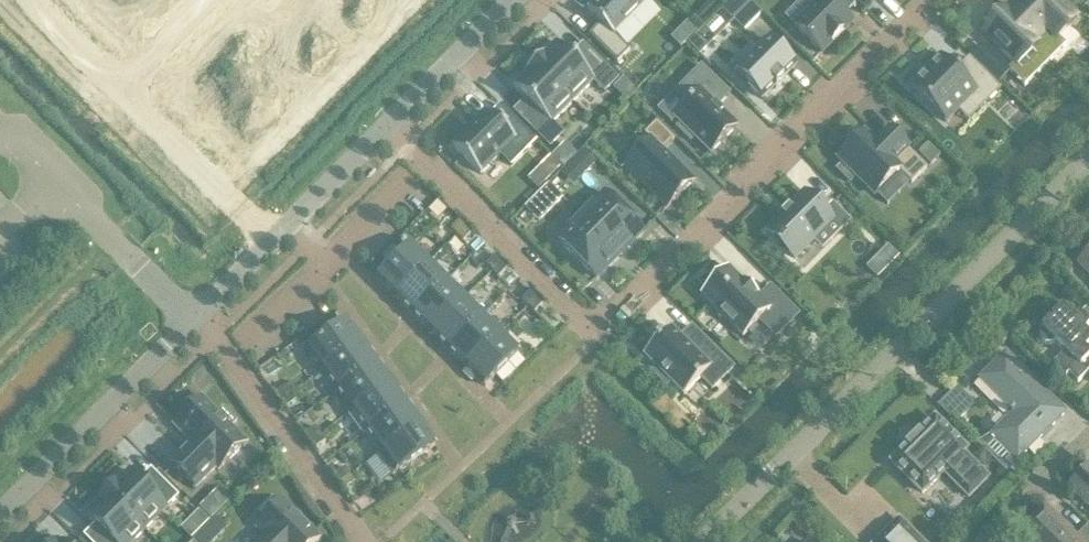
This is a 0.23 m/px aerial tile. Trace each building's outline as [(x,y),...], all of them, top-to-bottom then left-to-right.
[(589,12),(588,11),(587,12),(601,25),(589,36),(618,64),(629,53),(613,37),(650,1),(651,2),(651,1),(650,0),(601,0),(589,12)] [(749,0),(732,0),(722,10),(744,32),(762,13),(749,0)] [(821,54),(852,23),(846,17),(856,7),(848,0),(814,0),(818,5),(795,28),(821,54)] [(983,22),(991,29),(983,37),(1013,66),(1008,71),(1009,72),(1025,87),(1053,59),(1044,51),(1057,38),(1077,18),(1058,0),(1020,0),(1019,1),(1006,14),(999,6),(983,22)] [(713,2),(694,21),(703,30),(722,11),(713,2)] [(690,26),(684,32),(693,40),(697,36),(698,34),(690,26)] [(693,40),(688,45),(698,56),(708,46),(697,36),(693,40)] [(769,42),(736,75),(761,100),(774,87),(776,89),(783,82),(781,80),(794,67),(769,42)] [(591,54),(579,66),(557,44),(546,55),(535,66),(573,103),(594,83),(605,94),(618,81),(591,54)] [(941,58),(910,88),(912,90),(945,123),(976,93),(988,104),(1000,92),(968,59),(955,72),(941,58)] [(563,135),(552,124),(573,103),(535,66),(524,76),(524,77),(513,88),(535,110),(524,122),(550,148),(563,135)] [(729,96),(701,68),(674,95),(687,108),(675,120),(680,125),(676,129),(691,144),(695,140),(710,155),(737,128),(717,108),(729,96)] [(624,81),(614,91),(628,105),(635,99),(639,95),(624,81)] [(516,141),(488,113),(453,148),(481,176),(516,141)] [(644,135),(650,141),(624,167),(666,210),(694,182),(663,152),(674,141),(656,123),(644,135)] [(864,135),(839,160),(843,165),(836,171),(849,184),(856,178),(875,196),(899,172),(911,184),(926,169),(907,150),(908,149),(890,131),(875,146),(864,135)] [(567,145),(553,159),(557,162),(562,167),(564,169),(578,156),(567,145)] [(918,155),(930,167),(940,157),(927,145),(918,155)] [(585,152),(562,174),(574,186),(596,163),(585,152)] [(551,157),(539,170),(549,180),(562,167),(557,162),(553,159),(551,157)] [(539,196),(534,201),(548,216),(563,200),(549,186),(546,189),(539,196)] [(606,195),(582,219),(620,256),(643,233),(606,195)] [(783,217),(782,216),(781,216),(781,217),(767,232),(779,244),(778,245),(781,249),(783,247),(795,260),(831,223),(841,233),(851,222),(832,203),(823,213),(804,195),(789,209),(788,209),(787,209),(789,211),(783,217)] [(582,219),(559,242),(596,280),(620,256),(582,219)] [(457,237),(466,228),(460,221),(451,231),(457,237)] [(457,237),(463,243),(473,234),(466,228),(457,237)] [(383,262),(389,268),(377,280),(395,299),(429,265),(411,248),(399,259),(393,253),(383,262)] [(889,250),(883,256),(892,265),(898,259),(889,250)] [(502,263),(495,257),(486,266),(492,272),(502,263)] [(1080,267),(1088,276),(1088,258),(1080,267)] [(508,269),(502,263),(492,272),(499,279),(508,269)] [(429,265),(395,299),(413,317),(447,283),(429,265)] [(757,298),(744,284),(743,285),(728,271),(702,297),(743,338),(758,323),(768,313),(785,330),(799,316),(771,288),(758,301),(756,298),(757,298)] [(464,301),(447,283),(413,317),(430,335),(464,301)] [(528,308),(537,298),(531,292),(522,302),(528,308)] [(528,308),(534,314),(544,305),(537,298),(528,308)] [(430,335),(447,353),(486,314),(485,314),(481,318),(464,301),(430,335)] [(1043,330),(1042,331),(1041,333),(1040,335),(1040,337),(1040,339),(1041,341),(1043,343),(1045,344),(1047,345),(1050,345),(1052,344),(1053,343),(1055,342),(1066,353),(1054,365),(1066,377),(1070,373),(1079,383),(1088,373),(1088,336),(1086,333),(1088,330),(1088,325),(1080,316),(1074,323),(1061,310),(1042,329),(1043,330)] [(447,353),(464,371),(503,332),(486,314),(447,353)] [(346,323),(308,351),(323,372),(361,344),(346,323)] [(684,397),(701,380),(712,391),(733,370),(697,334),(689,343),(683,338),(681,339),(671,329),(643,356),(657,370),(653,374),(666,388),(671,383),(684,397)] [(1009,340),(1000,331),(994,338),(1003,347),(1009,340)] [(504,333),(503,332),(464,371),(483,390),(485,388),(518,355),(501,337),(504,333)] [(323,372),(338,392),(376,365),(361,344),(323,372)] [(1045,397),(1047,394),(1006,353),(980,379),(1014,414),(996,431),(1022,457),(1064,416),(1045,397)] [(390,385),(376,365),(338,392),(352,412),(347,415),(348,416),(390,385)] [(291,384),(286,388),(291,395),(296,391),(291,384)] [(405,405),(390,385),(348,416),(362,436),(405,405)] [(286,388),(275,396),(280,403),(291,395),(286,388)] [(947,398),(938,407),(954,424),(974,406),(969,401),(956,389),(947,398)] [(280,403),(285,410),(296,402),(291,395),(280,403)] [(201,400),(174,427),(192,444),(171,465),(195,489),(203,481),(216,468),(219,471),(246,444),(231,429),(236,423),(223,410),(218,416),(201,400)] [(381,453),(420,425),(405,405),(362,436),(363,437),(368,434),(381,453)] [(892,465),(923,496),(943,477),(968,502),(990,479),(959,447),(960,446),(935,421),(920,436),(919,435),(906,448),(907,449),(892,465)] [(393,477),(435,447),(420,425),(381,453),(382,453),(377,456),(393,477)] [(304,436),(309,444),(320,436),(315,429),(304,436)] [(325,443),(320,436),(309,444),(315,451),(325,443)] [(1069,488),(1088,508),(1088,468),(1069,488)] [(350,476),(345,469),(334,477),(339,484),(350,476)] [(155,474),(143,486),(139,482),(129,473),(108,494),(145,532),(179,498),(155,474)] [(355,484),(350,476),(339,484),(344,491),(355,484)] [(87,541),(88,541),(135,541),(145,532),(108,494),(86,516),(95,526),(99,530),(87,541)] [(209,500),(200,509),(202,511),(211,520),(220,511),(211,502),(209,500)] [(320,540),(282,502),(256,528),(267,539),(264,541),(318,541),(320,540)] [(1075,537),(1047,509),(1021,535),(1028,541),(1088,541),(1088,527),(1087,525),(1075,537)] [(200,512),(190,521),(201,531),(210,522),(200,512)] [(898,522),(878,541),(918,541),(898,522)] [(195,541),(196,541),(216,541),(217,541),(206,530),(195,541)]
